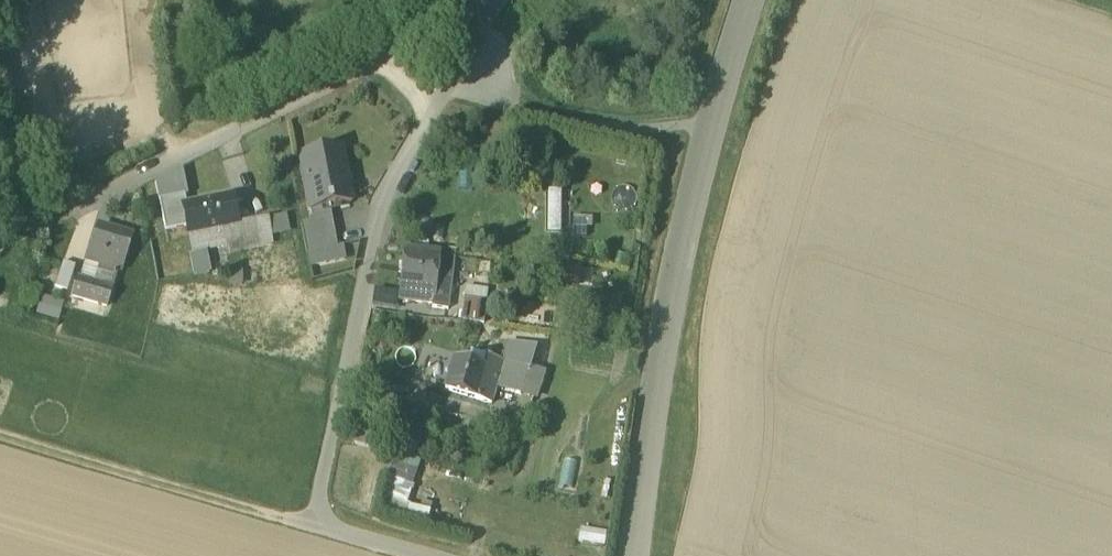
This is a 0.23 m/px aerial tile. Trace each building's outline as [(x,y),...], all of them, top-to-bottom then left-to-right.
[(300,158),(311,212),(329,209),(350,205),(339,150),(300,158)] [(165,230),(186,226),(182,207),(186,206),(184,196),(187,196),(182,168),(155,181),(165,230)] [(560,230),(561,192),(549,192),(548,229),(560,230)] [(231,197),(186,206),(182,207),(186,226),(191,252),(230,245),(241,243),(237,226),(231,197)] [(311,212),(313,222),(331,219),(329,209),(311,212)] [(300,224),(303,239),(334,233),(331,219),(313,222),(300,224)] [(252,223),(257,247),(271,244),(267,220),(252,223)] [(241,243),(242,250),(257,247),(252,223),(237,226),(241,243)] [(82,281),(112,290),(120,266),(122,266),(131,237),(99,227),(82,281)] [(337,248),(334,233),(303,239),(306,254),(337,248)] [(230,245),(231,252),(242,250),(241,243),(230,245)] [(399,301),(432,305),(434,305),(437,269),(438,257),(404,254),(400,287),(401,287),(399,301)] [(437,269),(452,270),(454,259),(438,257),(437,269)] [(55,288),(67,292),(75,267),(63,263),(55,288)] [(452,270),(437,269),(434,305),(432,305),(431,309),(448,311),(452,270)] [(71,298),(106,308),(112,290),(82,281),(77,279),(71,298)] [(24,302),(34,305),(38,291),(28,289),(24,302)] [(37,314),(53,319),(58,303),(42,298),(37,314)] [(464,299),(463,310),(485,314),(487,302),(464,299)] [(520,327),(556,330),(558,303),(522,301),(520,327)] [(483,325),(485,314),(463,310),(461,322),(483,325)] [(509,343),(503,363),(504,363),(496,388),(520,396),(521,392),(519,392),(526,370),(528,371),(535,348),(509,343)] [(479,367),(482,357),(472,354),(469,364),(479,367)] [(445,392),(491,406),(496,388),(504,363),(503,363),(482,357),(479,367),(469,364),(454,360),(445,392)] [(521,392),(536,397),(542,375),(528,371),(526,370),(519,392),(521,392)] [(353,445),(375,451),(382,423),(360,417),(353,445)] [(402,456),(388,505),(409,511),(408,514),(428,519),(430,511),(408,505),(420,461),(402,456)]
